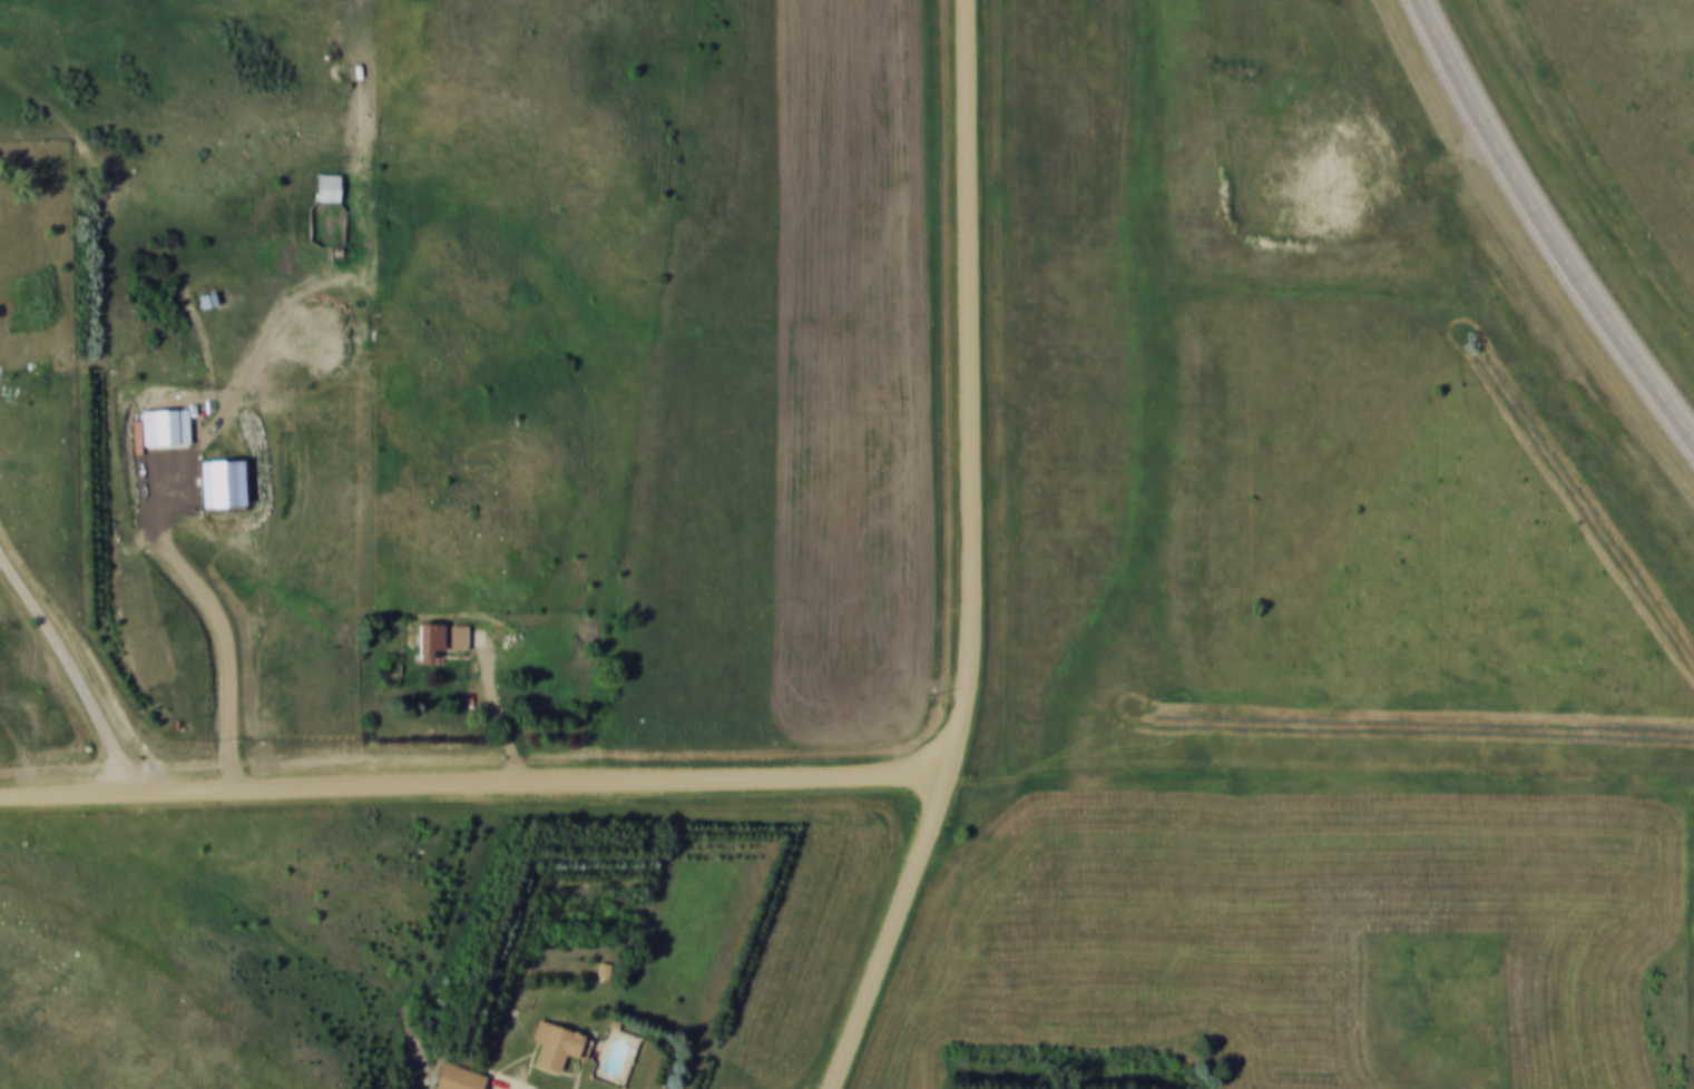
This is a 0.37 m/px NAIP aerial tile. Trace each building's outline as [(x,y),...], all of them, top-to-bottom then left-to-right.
[(340,174),(318,174),(318,201),(340,201),(340,174)] [(199,296),(203,310),(218,305),(214,291),(199,296)] [(468,624),(420,624),(420,661),(434,661),(434,649),(468,649),(468,624)] [(534,1065),(560,1073),(566,1053),(578,1056),(584,1035),(539,1020),(533,1039),(541,1042),(534,1065)] [(486,1074),(446,1063),(438,1088),(481,1088),(486,1074)]
